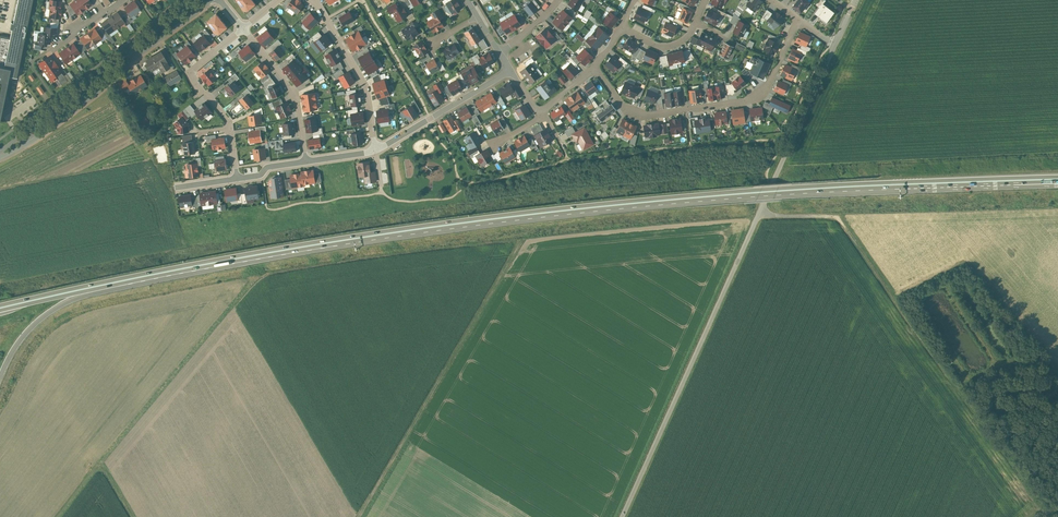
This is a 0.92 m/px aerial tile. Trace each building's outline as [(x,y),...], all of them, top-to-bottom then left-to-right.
[(9,76),(16,77),(32,0),(18,0),(10,38),(0,36),(0,117),(9,76)] [(50,0),(49,8),(50,9),(50,8),(60,9),(61,1),(54,0),(50,0)] [(70,4),(75,12),(77,14),(80,12),(83,11),(82,10),(84,9),(78,0),(76,0),(70,4)] [(84,9),(86,8),(88,7),(88,6),(91,4),(90,3),(88,0),(78,0),(84,9)] [(253,0),(237,0),(238,1),(237,2),(243,9),(244,8),(246,11),(256,4),(253,0)] [(287,5),(288,5),(298,13),(304,4),(301,2),(302,1),(300,0),(291,0),(287,5)] [(446,3),(452,13),(453,13),(453,14),(455,14),(456,13),(457,11),(456,11),(461,8),(456,0),(451,0),(446,3)] [(568,4),(577,9),(578,9),(579,6),(582,6),(581,2),(583,0),(571,0),(570,2),(568,4)] [(749,1),(748,0),(740,0),(738,5),(744,9),(747,5),(746,5),(749,1)] [(761,0),(749,0),(750,0),(749,1),(746,5),(747,5),(754,11),(762,1),(761,0)] [(793,6),(800,12),(808,2),(806,0),(797,0),(793,6)] [(134,1),(124,8),(127,13),(130,16),(134,14),(137,12),(140,10),(134,1)] [(531,2),(524,7),(530,15),(537,10),(531,2)] [(390,13),(393,11),(392,11),(398,7),(395,3),(387,8),(390,13)] [(75,12),(70,4),(66,7),(70,16),(75,12)] [(643,4),(641,8),(648,11),(648,12),(650,12),(652,8),(643,4)] [(828,8),(822,4),(819,8),(815,13),(820,16),(825,20),(826,19),(829,15),(832,11),(828,8)] [(398,7),(392,11),(393,11),(395,15),(394,15),(398,21),(407,15),(405,12),(406,12),(403,8),(401,5),(398,7)] [(567,7),(564,11),(572,17),(576,12),(567,7)] [(607,10),(610,12),(615,16),(618,12),(610,7),(607,10)] [(641,8),(638,7),(634,17),(644,22),(648,12),(648,11),(641,8)] [(60,9),(50,8),(50,9),(49,17),(58,18),(60,18),(61,9),(60,9)] [(688,10),(683,8),(678,18),(687,22),(692,12),(688,10)] [(431,14),(434,18),(437,16),(439,19),(443,17),(439,9),(431,14)] [(587,9),(581,19),(586,22),(592,12),(587,9)] [(720,15),(719,16),(724,19),(727,14),(718,9),(716,13),(720,15)] [(762,17),(767,20),(772,13),(767,9),(762,17)] [(355,19),(350,10),(339,16),(344,26),(355,19)] [(559,13),(557,16),(567,23),(572,17),(564,11),(563,10),(560,14),(559,13)] [(716,13),(708,10),(704,19),(716,24),(719,16),(720,15),(716,13)] [(777,13),(774,11),(772,13),(767,20),(776,27),(783,18),(780,16),(777,13)] [(519,12),(514,15),(518,22),(523,19),(519,12)] [(610,12),(603,21),(611,27),(618,18),(615,16),(610,12)] [(120,18),(117,13),(109,18),(116,28),(123,23),(124,22),(120,18)] [(130,16),(127,13),(124,15),(129,23),(133,21),(130,16)] [(227,27),(216,13),(207,21),(209,24),(208,25),(215,32),(216,31),(218,34),(227,27)] [(319,20),(311,13),(303,21),(310,29),(319,20)] [(739,21),(740,19),(734,13),(729,22),(734,24),(734,25),(736,26),(739,21)] [(129,23),(124,15),(120,18),(124,22),(123,23),(126,26),(129,23)] [(514,15),(507,19),(513,29),(520,25),(518,22),(514,15)] [(413,24),(414,27),(419,24),(414,16),(408,20),(411,24),(413,24)] [(434,18),(427,22),(433,31),(436,30),(437,30),(440,28),(439,28),(443,26),(439,19),(437,16),(434,18)] [(556,18),(553,22),(556,24),(562,29),(567,23),(557,16),(556,17),(556,18)] [(109,18),(102,24),(104,27),(108,33),(116,28),(109,18)] [(507,19),(500,23),(502,26),(506,33),(513,29),(507,19)] [(739,21),(736,26),(733,32),(742,36),(747,25),(739,21)] [(596,25),(598,27),(598,26),(604,31),(607,28),(599,22),(596,25)] [(665,22),(661,31),(673,36),(677,27),(665,22)] [(411,24),(402,30),(407,39),(411,37),(411,38),(415,36),(414,35),(418,33),(414,27),(413,24),(411,24)] [(265,26),(257,31),(260,35),(268,29),(265,26)] [(506,33),(502,26),(497,29),(501,36),(506,33)] [(598,27),(592,33),(602,42),(608,35),(604,31),(598,26),(598,27)] [(50,27),(44,27),(43,34),(50,35),(55,36),(56,28),(50,27)] [(108,33),(104,27),(101,29),(105,36),(106,37),(110,35),(108,33)] [(472,27),(464,32),(466,36),(467,36),(470,40),(469,41),(472,45),(478,42),(480,40),(472,27)] [(101,29),(100,28),(95,31),(101,39),(105,36),(101,29)] [(545,28),(536,36),(546,47),(555,39),(551,34),(545,28)] [(95,31),(94,29),(87,33),(94,43),(101,39),(95,31)] [(260,35),(257,37),(264,46),(274,38),(268,29),(260,35)] [(311,37),(315,41),(322,35),(319,31),(311,37)] [(356,33),(347,38),(351,45),(362,38),(359,31),(356,33)] [(555,31),(551,34),(555,39),(557,42),(561,39),(555,31)] [(698,44),(704,47),(709,36),(702,32),(697,43),(698,44)] [(810,37),(800,32),(796,41),(802,44),(806,45),(810,37)] [(50,35),(43,34),(38,33),(37,44),(41,45),(46,46),(46,43),(49,43),(50,35)] [(94,43),(87,33),(80,38),(82,40),(87,48),(94,43)] [(332,41),(326,33),(322,35),(315,41),(314,42),(321,50),(332,41)] [(578,33),(576,36),(582,41),(584,38),(578,33)] [(586,40),(592,45),(596,49),(602,42),(592,33),(586,40)] [(768,38),(777,42),(779,38),(770,34),(767,39),(768,39),(768,38)] [(204,35),(201,37),(197,40),(194,43),(201,51),(204,48),(207,46),(207,45),(210,43),(204,35)] [(716,39),(709,36),(704,47),(711,50),(713,46),(716,39)] [(362,38),(351,45),(354,51),(366,44),(362,38)] [(480,40),(478,42),(483,50),(488,47),(483,38),(480,40)] [(777,42),(768,38),(768,39),(767,42),(766,42),(764,45),(765,46),(764,49),(773,54),(775,50),(776,51),(777,47),(778,43),(777,42)] [(279,39),(270,46),(273,49),(278,45),(282,43),(279,39)] [(452,42),(453,43),(454,43),(458,50),(461,47),(456,39),(452,42)] [(589,49),(592,45),(586,40),(585,39),(582,42),(589,49)] [(638,45),(628,39),(623,47),(632,53),(633,53),(637,46),(638,45)] [(87,48),(82,40),(77,43),(80,47),(83,51),(87,48)] [(187,45),(190,48),(193,46),(188,40),(184,43),(187,46),(187,45)] [(421,41),(413,45),(420,56),(427,52),(421,41)] [(737,42),(735,47),(744,51),(746,46),(737,42)] [(453,43),(443,50),(448,59),(459,52),(458,50),(454,43),(453,43)] [(730,52),(733,46),(725,43),(721,51),(720,50),(718,54),(727,58),(728,58),(730,52)] [(73,44),(65,49),(72,59),(79,54),(79,53),(77,49),(73,44)] [(242,49),(239,51),(240,52),(246,60),(256,53),(248,44),(242,49)] [(806,45),(802,44),(800,48),(807,51),(808,52),(810,48),(806,45)] [(178,53),(177,54),(180,57),(182,60),(186,64),(196,55),(193,52),(190,48),(187,45),(187,46),(178,53)] [(285,53),(278,45),(273,49),(270,52),(276,60),(285,53)] [(242,49),(239,46),(229,53),(233,58),(240,52),(239,51),(242,49)] [(641,49),(637,46),(633,53),(632,53),(631,55),(636,57),(641,49)] [(83,51),(80,47),(77,49),(79,53),(79,54),(81,56),(85,54),(83,51)] [(796,50),(792,48),(788,58),(796,62),(801,52),(796,50)] [(72,59),(65,49),(59,53),(66,63),(72,59)] [(342,60),(336,49),(325,55),(331,66),(333,65),(341,61),(342,60)] [(584,49),(576,57),(580,60),(584,64),(587,61),(587,62),(590,59),(589,59),(592,56),(584,49)] [(641,49),(636,57),(642,61),(643,59),(646,52),(641,49)] [(646,52),(643,59),(653,63),(657,53),(647,49),(646,52)] [(370,50),(359,57),(364,66),(375,59),(370,50)] [(674,52),(677,64),(685,62),(684,59),(683,51),(682,50),(674,52)] [(690,50),(683,51),(684,59),(693,56),(690,50)] [(160,51),(145,60),(151,69),(159,64),(163,71),(169,67),(165,61),(166,60),(160,51)] [(177,60),(180,57),(177,54),(178,53),(175,51),(172,54),(177,60)] [(677,64),(674,52),(666,54),(666,55),(668,63),(669,66),(677,64)] [(292,53),(286,58),(289,62),(293,60),(296,57),(292,53)] [(479,59),(480,58),(477,53),(471,57),(472,60),(475,64),(481,61),(479,59)] [(480,58),(479,59),(481,61),(484,67),(493,62),(488,53),(485,55),(485,54),(483,55),(482,56),(482,57),(480,58)] [(577,64),(580,60),(576,57),(573,53),(570,57),(577,64)] [(668,63),(666,55),(660,57),(659,65),(668,63)] [(49,56),(39,63),(45,71),(55,64),(53,61),(49,56)] [(607,61),(605,64),(613,71),(620,63),(620,62),(617,60),(612,56),(610,58),(610,57),(607,61)] [(526,67),(530,63),(530,64),(534,61),(531,57),(523,63),(526,67)] [(567,61),(570,63),(574,68),(577,65),(577,64),(570,57),(567,61)] [(620,57),(617,60),(620,62),(620,63),(624,67),(627,63),(620,57)] [(375,59),(364,66),(368,73),(380,67),(375,59)] [(434,59),(426,64),(431,73),(439,68),(434,59)] [(769,64),(757,59),(752,71),(751,71),(754,73),(763,77),(769,64)] [(211,60),(203,66),(205,69),(213,63),(211,60)] [(286,65),(283,68),(291,76),(300,68),(293,60),(289,62),(288,64),(286,65)] [(271,70),(263,61),(254,68),(262,77),(268,72),(271,70)] [(333,65),(336,72),(341,69),(344,67),(341,61),(333,65)] [(520,71),(525,77),(535,69),(530,64),(530,63),(526,67),(520,71)] [(570,63),(563,70),(570,78),(577,71),(574,68),(570,63)] [(55,64),(45,71),(52,82),(57,79),(55,76),(60,72),(56,67),(57,66),(55,64)] [(791,67),(785,65),(781,74),(791,79),(793,76),(796,69),(791,67)] [(209,67),(201,74),(204,77),(203,78),(207,82),(210,85),(218,78),(209,67)] [(300,68),(291,76),(297,84),(300,82),(303,80),(307,76),(305,73),(308,71),(304,67),(301,70),(300,68)] [(473,67),(469,70),(475,81),(480,78),(473,67)] [(751,71),(752,71),(745,68),(741,71),(747,79),(753,74),(754,73),(751,71)] [(341,69),(336,72),(333,74),(336,79),(339,78),(339,77),(344,74),(341,69)] [(535,69),(525,77),(529,83),(536,78),(539,75),(535,69)] [(469,70),(462,74),(467,82),(468,85),(475,81),(469,70)] [(356,81),(349,71),(344,74),(339,77),(339,78),(345,88),(356,81)] [(172,72),(164,77),(169,84),(177,80),(172,72)] [(271,76),(268,72),(262,77),(260,79),(263,82),(271,76)] [(229,79),(231,82),(234,80),(234,81),(239,77),(235,73),(229,79)] [(317,82),(324,76),(322,73),(314,79),(317,82)] [(557,75),(563,83),(566,81),(560,73),(557,75)] [(131,81),(127,83),(129,87),(132,92),(145,85),(140,75),(135,78),(135,77),(130,80),(131,81)] [(734,80),(731,82),(732,83),(733,84),(733,90),(734,90),(737,89),(737,90),(746,83),(740,75),(737,78),(737,77),(734,79),(734,80)] [(64,76),(58,80),(61,85),(67,81),(64,76)] [(266,88),(268,87),(276,84),(271,76),(263,82),(266,88)] [(455,78),(457,80),(461,86),(464,84),(459,76),(455,78)] [(120,91),(129,87),(127,83),(124,78),(116,83),(120,91)] [(388,86),(386,79),(373,83),(376,91),(388,86)] [(231,82),(225,87),(232,96),(241,88),(234,81),(234,80),(231,82)] [(457,80),(448,85),(453,94),(462,89),(461,86),(457,80)] [(782,82),(778,80),(774,89),(783,94),(787,84),(782,82)] [(437,89),(439,92),(444,89),(439,81),(433,85),(436,90),(437,89)] [(544,81),(536,87),(545,98),(556,90),(551,83),(548,85),(544,81)] [(591,81),(584,86),(589,94),(596,89),(591,81)] [(628,83),(625,82),(621,92),(625,93),(624,94),(630,96),(630,95),(634,97),(635,95),(638,87),(634,85),(635,85),(629,82),(628,83)] [(276,84),(268,87),(273,98),(283,93),(278,83),(276,84)] [(502,86),(499,88),(504,97),(513,91),(514,91),(512,89),(509,83),(505,85),(505,84),(502,86)] [(733,84),(732,83),(730,84),(726,84),(726,90),(727,94),(734,93),(734,90),(733,90),(733,84)] [(36,87),(40,94),(44,92),(39,84),(36,87)] [(638,85),(638,87),(635,95),(640,97),(644,88),(638,85)] [(722,85),(715,86),(715,87),(716,97),(724,96),(723,90),(722,85)] [(391,94),(388,86),(376,91),(378,98),(391,94)] [(514,91),(513,91),(517,98),(522,95),(517,87),(512,89),(514,91)] [(717,98),(716,97),(715,87),(708,88),(708,93),(709,99),(717,98)] [(436,90),(429,94),(432,100),(432,101),(433,104),(434,104),(435,105),(443,100),(439,92),(437,89),(436,90)] [(657,93),(648,89),(644,99),(654,103),(655,98),(657,94),(657,93)] [(692,90),(689,90),(691,102),(702,100),(701,98),(700,89),(692,90)] [(673,92),(675,104),(684,103),(683,96),(682,90),(673,92)] [(569,97),(566,99),(573,110),(575,109),(578,106),(584,102),(581,98),(577,91),(574,94),(573,93),(569,96),(569,97)] [(317,101),(315,92),(302,94),(303,103),(317,101)] [(362,104),(360,92),(356,93),(350,93),(350,94),(351,105),(362,104)] [(675,104),(673,92),(665,93),(666,98),(667,106),(675,104)] [(483,97),(488,106),(496,102),(493,97),(490,93),(483,97)] [(245,95),(239,100),(247,109),(254,103),(248,96),(247,94),(245,95)] [(493,97),(496,102),(498,100),(501,106),(504,103),(499,95),(496,97),(495,96),(493,97)] [(584,102),(587,106),(591,103),(586,95),(581,98),(584,102)] [(483,97),(476,101),(477,103),(480,108),(481,111),(488,106),(483,97)] [(790,105),(772,97),(769,103),(768,105),(773,107),(775,107),(780,110),(787,113),(790,105)] [(276,106),(283,103),(281,98),(269,103),(272,109),(276,107),(276,106)] [(599,106),(601,108),(602,107),(603,108),(609,104),(606,100),(599,106)] [(195,109),(194,110),(197,112),(202,119),(212,111),(205,101),(195,109)] [(283,103),(276,106),(276,107),(281,118),(293,113),(288,101),(283,103)] [(318,109),(317,101),(303,103),(304,112),(318,109)] [(480,108),(477,103),(471,107),(476,115),(479,113),(477,110),(480,108)] [(596,113),(596,114),(597,115),(601,121),(616,110),(610,103),(609,104),(603,108),(596,113)] [(194,110),(195,109),(191,104),(185,109),(192,116),(197,112),(194,110)] [(412,104),(403,109),(410,121),(419,115),(412,104)] [(515,110),(521,119),(530,114),(524,104),(515,110)] [(565,112),(561,106),(558,108),(558,107),(555,109),(555,110),(551,113),(556,120),(566,114),(566,113),(565,112)] [(467,107),(458,112),(463,120),(471,115),(467,107)] [(751,120),(752,120),(755,119),(755,120),(759,119),(763,118),(762,109),(758,110),(758,108),(750,109),(750,111),(751,120)] [(390,121),(389,109),(386,109),(377,110),(378,122),(390,121)] [(568,109),(565,112),(566,113),(566,114),(570,120),(574,117),(568,109)] [(743,109),(732,110),(734,123),(745,122),(743,112),(743,109)] [(178,114),(180,117),(182,115),(186,120),(189,118),(183,110),(178,114)] [(725,111),(715,113),(716,124),(727,122),(726,114),(725,111)] [(364,123),(363,112),(358,112),(351,113),(351,115),(353,124),(364,123)] [(255,115),(249,116),(250,124),(262,123),(260,113),(255,114),(255,115)] [(186,120),(182,115),(180,117),(174,122),(178,127),(179,133),(189,131),(188,122),(186,120)] [(476,115),(472,118),(477,126),(481,124),(476,115)] [(316,117),(306,119),(308,131),(312,131),(318,130),(318,128),(316,117)] [(450,117),(444,120),(450,131),(457,127),(453,121),(450,117)] [(503,117),(498,120),(503,128),(507,126),(503,117)] [(690,128),(696,127),(695,120),(698,120),(697,117),(689,118),(690,128)] [(673,119),(669,120),(671,133),(675,133),(678,132),(682,132),(682,130),(680,120),(680,118),(676,119),(676,118),(673,119)] [(698,120),(695,120),(696,127),(697,133),(706,131),(711,130),(709,118),(705,119),(705,118),(700,118),(700,120),(698,120)] [(456,119),(453,121),(457,127),(458,129),(461,127),(456,119)] [(498,119),(489,124),(495,133),(503,128),(498,120),(498,119)] [(629,123),(622,119),(616,131),(623,134),(629,123)] [(294,122),(283,123),(284,134),(292,133),(295,133),(294,122)] [(534,135),(542,130),(539,123),(530,128),(534,135)] [(636,126),(629,123),(623,134),(630,138),(632,134),(636,126)] [(647,125),(643,126),(645,136),(649,135),(649,137),(656,136),(656,134),(660,134),(660,133),(658,124),(658,123),(654,124),(654,123),(654,124),(648,125),(648,124),(647,124),(647,125)] [(666,123),(658,124),(660,133),(667,132),(666,123)] [(568,136),(573,134),(576,132),(572,126),(565,130),(568,136)] [(542,130),(534,135),(541,147),(553,140),(546,128),(542,130)] [(593,144),(584,128),(576,132),(573,134),(576,141),(578,140),(583,149),(593,144)] [(361,129),(351,130),(353,145),(363,144),(361,129)] [(255,132),(248,133),(249,141),(254,140),(254,142),(261,141),(261,140),(262,140),(261,132),(260,130),(256,131),(255,131),(255,132)] [(471,148),(476,146),(479,143),(479,144),(482,142),(479,137),(479,138),(477,135),(475,131),(465,137),(471,148)] [(192,134),(182,136),(183,143),(193,141),(192,134)] [(518,139),(514,141),(520,150),(529,145),(527,140),(524,136),(521,137),(517,139),(518,139)] [(529,145),(531,149),(537,146),(532,137),(527,140),(529,145)] [(216,139),(212,140),(212,141),(213,149),(226,147),(224,138),(216,139)] [(309,139),(310,149),(322,148),(321,138),(309,139)] [(283,139),(275,140),(276,149),(284,147),(283,143),(283,139)] [(193,141),(183,143),(184,144),(182,145),(182,150),(184,150),(185,154),(196,153),(194,141),(193,141)] [(295,141),(283,143),(284,147),(285,152),(296,151),(295,141)] [(467,150),(470,155),(478,150),(476,146),(471,148),(467,150)] [(264,148),(254,149),(255,160),(266,158),(264,148)] [(506,149),(500,153),(505,161),(509,159),(509,160),(515,157),(510,148),(507,150),(506,149)] [(480,153),(476,155),(481,165),(492,159),(488,153),(486,149),(480,153)] [(226,164),(225,159),(215,160),(216,163),(214,163),(215,168),(216,168),(217,171),(228,169),(228,164),(226,164)] [(369,161),(357,163),(359,176),(364,175),(365,184),(377,182),(375,171),(370,171),(369,161)] [(197,163),(187,164),(188,170),(186,171),(187,177),(199,175),(198,167),(197,163)] [(313,170),(302,172),(304,184),(314,183),(313,173),(313,170)] [(302,173),(292,175),(293,178),(294,187),(304,186),(302,173)] [(272,177),(269,182),(270,188),(283,187),(281,176),(272,177)] [(293,178),(285,179),(287,188),(294,187),(293,178)] [(257,185),(245,186),(246,193),(247,199),(259,198),(257,185)] [(236,187),(225,188),(227,201),(237,199),(238,199),(237,193),(236,187)] [(283,187),(270,188),(271,197),(284,195),(283,187)] [(216,190),(201,192),(202,204),(217,202),(216,190)] [(191,193),(179,195),(180,207),(193,206),(192,197),(191,193)]
